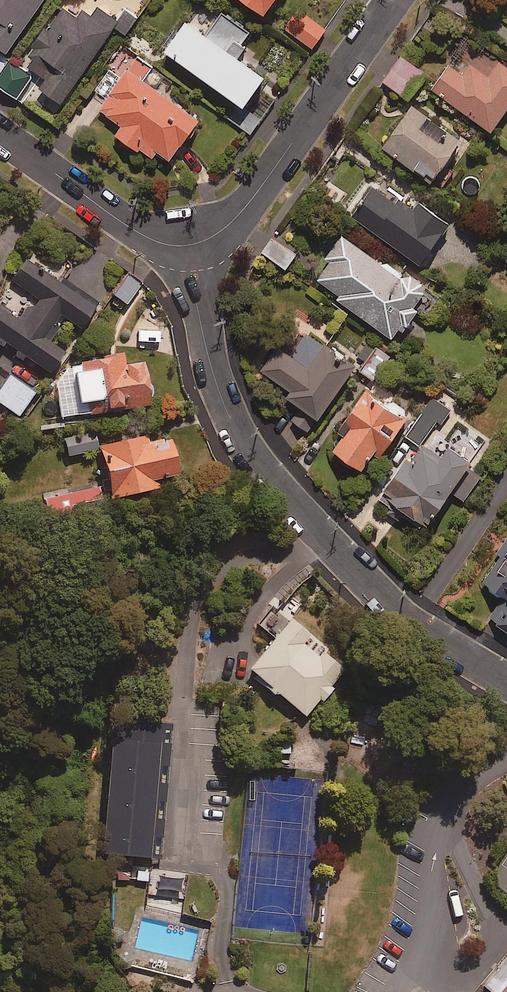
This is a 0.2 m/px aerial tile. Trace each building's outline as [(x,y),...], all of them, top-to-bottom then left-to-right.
[(8,53),(44,0),(0,0),(0,47),(8,53)] [(268,15),(279,0),(246,0),(268,15)] [(126,9),(117,21),(98,8),(88,23),(66,8),(26,65),(48,80),(42,89),(62,103),(116,27),(126,35),(138,17),(126,9)] [(268,78),(241,58),(249,47),(243,44),(252,31),(225,12),(209,35),(189,20),(167,51),(247,107),(268,78)] [(322,36),(290,15),(281,28),(313,49),(322,36)] [(165,76),(132,52),(119,69),(127,74),(101,110),(124,127),(118,135),(153,159),(158,151),(172,161),(201,121),(156,89),(165,76)] [(17,100),(34,76),(0,53),(0,88),(17,100)] [(450,65),(433,89),(494,132),(506,113),(506,67),(501,62),(490,77),(471,64),(464,75),(450,65)] [(465,141),(415,106),(385,148),(434,183),(465,141)] [(415,210),(377,183),(353,216),(423,265),(451,224),(420,202),(415,210)] [(297,255),(273,238),(255,264),(261,268),(269,257),(287,269),(297,255)] [(405,280),(345,238),(314,283),(395,339),(431,288),(410,273),(405,280)] [(28,259),(11,283),(35,299),(19,321),(0,308),(0,340),(50,375),(65,353),(46,340),(62,317),(81,330),(97,306),(28,259)] [(141,286),(128,277),(115,296),(127,305),(141,286)] [(357,369),(309,334),(293,355),(280,346),(264,369),(294,391),(290,397),(321,420),(357,369)] [(386,362),(376,355),(363,372),(373,379),(386,362)] [(125,368),(123,356),(73,363),(78,398),(59,400),(62,420),(151,406),(144,365),(125,368)] [(10,377),(0,391),(0,405),(19,418),(35,395),(10,377)] [(409,421),(369,392),(342,430),(348,434),(336,450),(364,471),(377,454),(382,458),(409,421)] [(442,425),(452,411),(433,398),(407,437),(421,446),(437,421),(442,425)] [(99,451),(95,433),(64,439),(67,457),(99,451)] [(150,450),(148,439),(99,448),(110,502),(156,492),(154,482),(179,477),(173,445),(150,450)] [(443,460),(423,445),(384,499),(427,530),(475,463),(453,447),(443,460)] [(101,501),(99,489),(44,501),(48,518),(71,513),(70,507),(101,501)] [(506,556),(504,554),(483,581),(505,599),(491,617),(506,630),(506,556)] [(307,719),(321,701),(324,703),(333,691),(330,689),(344,671),(323,654),(319,658),(303,646),(310,636),(291,621),(249,673),(307,719)] [(161,729),(112,725),(101,857),(150,861),(161,729)] [(495,991),(506,991),(506,977),(495,991)]
